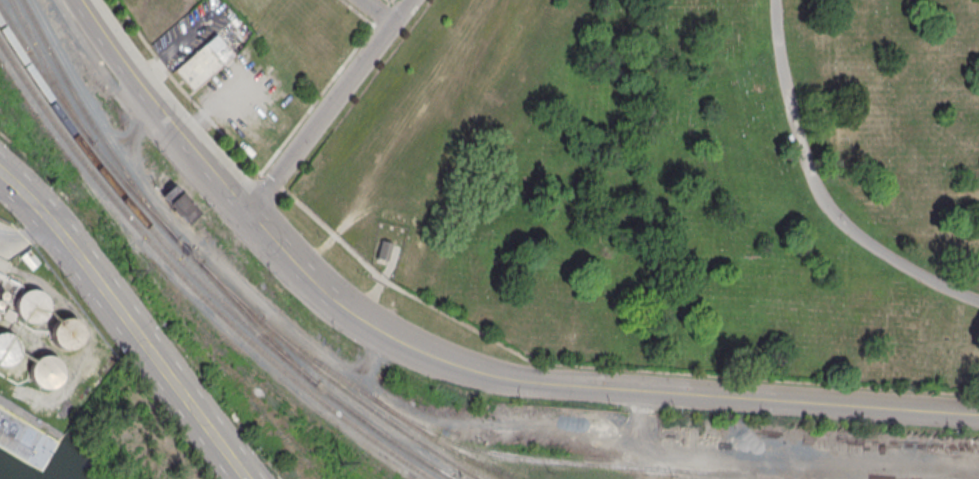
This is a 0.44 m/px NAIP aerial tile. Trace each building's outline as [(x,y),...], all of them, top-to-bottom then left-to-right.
[(174,68),(192,91),(235,57),(217,34),(174,68)] [(160,197),(187,224),(200,212),(173,185),(160,197)] [(379,241),(390,244),(386,261),(375,259),(379,241)] [(39,264),(30,250),(20,257),(30,270),(39,264)] [(13,298),(22,326),(50,316),(41,289),(13,298)] [(46,334),(63,353),(85,334),(67,315),(46,334)] [(0,334),(0,368),(22,356),(7,330),(0,334)] [(30,359),(30,387),(61,387),(61,359),(30,359)]
